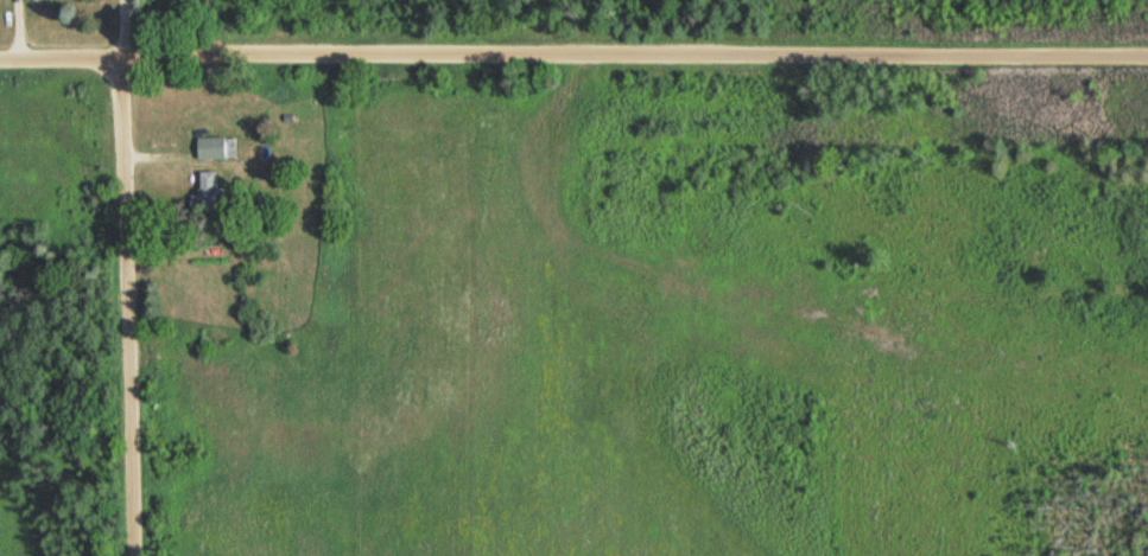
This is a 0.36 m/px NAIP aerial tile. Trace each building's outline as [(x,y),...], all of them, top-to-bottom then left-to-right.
[(197,138),(197,160),(236,160),(236,138),(197,138)] [(217,172),(198,172),(198,209),(226,209),(226,189),(217,189),(217,172)]
